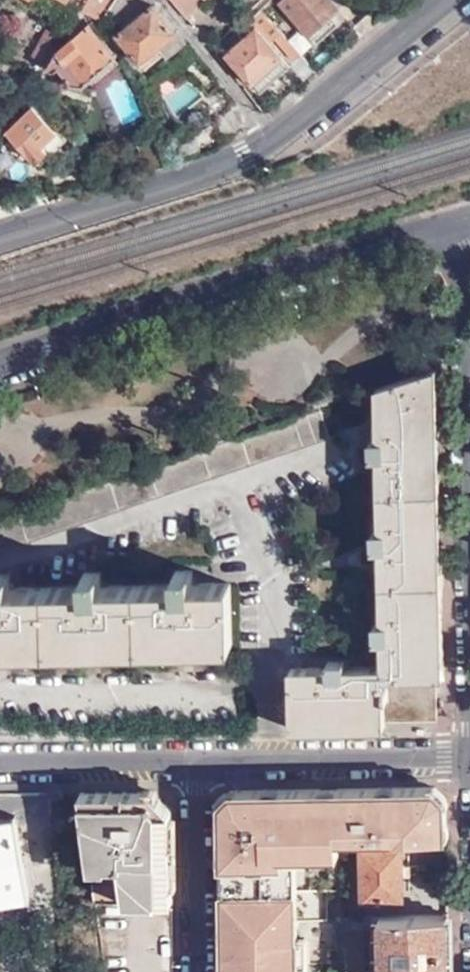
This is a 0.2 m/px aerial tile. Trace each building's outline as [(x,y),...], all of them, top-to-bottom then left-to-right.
[(59,40),(64,48),(44,67),(48,74),(55,69),(67,83),(82,84),(113,59),(87,26),(95,21),(102,26),(119,0),(84,0),(59,40)] [(142,0),(119,0),(102,26),(108,33),(138,5),(145,12),(118,35),(145,71),(166,55),(161,48),(176,35),(154,8),(142,0)] [(181,15),(195,0),(168,0),(181,15)] [(331,0),(285,0),(281,4),(319,44),(347,17),(331,0)] [(260,12),(268,20),(277,10),(269,2),(260,12)] [(295,61),(301,55),(268,20),(260,12),(254,18),(295,61)] [(45,28),(30,56),(43,63),(59,36),(45,28)] [(291,67),(256,28),(226,55),(260,93),(291,67)] [(185,45),(176,35),(161,48),(166,55),(168,60),(185,45)] [(43,63),(30,56),(23,69),(37,76),(43,63)] [(7,140),(11,144),(21,154),(36,170),(51,156),(45,151),(59,138),(34,112),(7,140)] [(67,147),(59,138),(45,151),(51,156),(36,170),(39,174),(67,147)] [(11,144),(0,161),(0,170),(8,175),(21,154),(11,144)] [(441,674),(435,368),(394,379),(377,386),(378,436),(371,435),(371,453),(377,452),(379,527),(373,527),(373,544),(380,544),(382,618),(375,619),(375,635),(382,636),(383,662),(345,663),(344,656),(326,657),(326,663),(289,664),(289,725),(382,724),(382,718),(434,717),(433,674),(441,674)] [(233,642),(230,582),(193,583),(193,569),(176,570),(176,584),(102,586),(102,573),(84,573),(84,587),(10,590),(9,576),(0,576),(0,651),(233,642)] [(445,835),(446,835),(445,798),(442,798),(433,798),(432,787),(432,786),(235,789),(236,790),(235,804),(220,805),(223,971),(346,971),(343,941),(341,916),(339,882),(336,839),(336,838),(445,835)] [(442,798),(445,798),(445,796),(435,786),(432,786),(432,787),(433,798),(442,798)] [(220,800),(220,803),(220,805),(235,804),(236,790),(235,789),(230,789),(220,800)] [(94,904),(171,904),(169,809),(152,793),(87,792),(80,791),(94,904)] [(14,819),(0,821),(0,889),(26,885),(14,819)] [(402,847),(360,848),(361,899),(401,899),(402,847)] [(120,959),(172,958),(171,904),(94,904),(95,915),(120,914),(120,959)] [(447,915),(341,916),(343,941),(346,971),(448,971),(447,915)]
